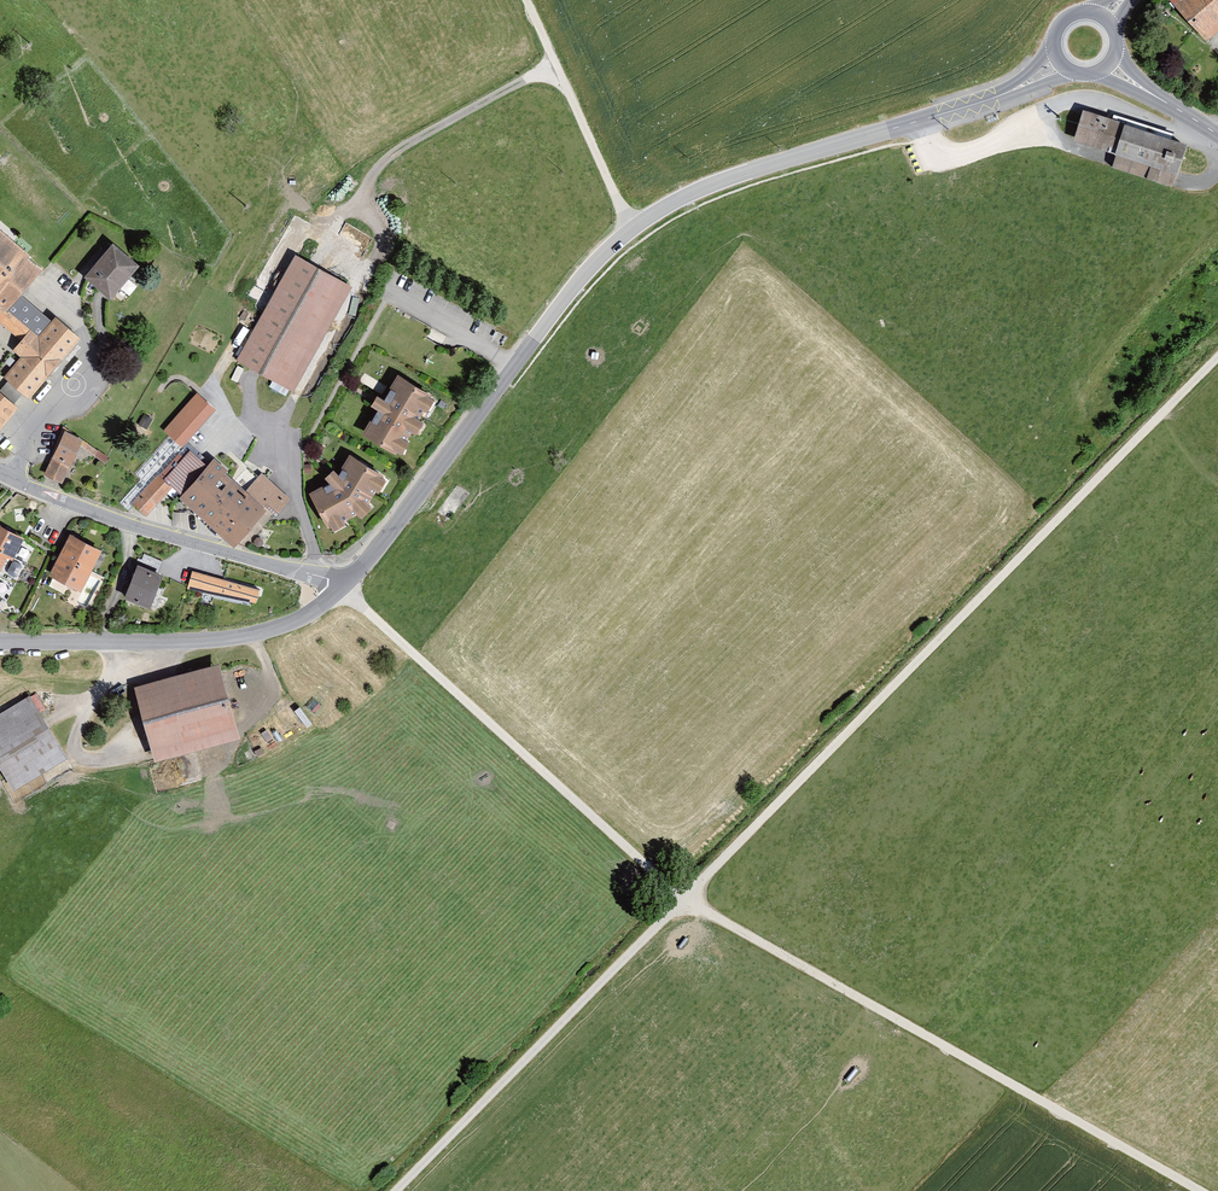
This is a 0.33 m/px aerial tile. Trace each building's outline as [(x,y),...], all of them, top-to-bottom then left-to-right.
[(1205,36),(1217,24),(1217,0),(1171,0),(1205,36)] [(1187,139),(1082,106),(1073,136),(1117,150),(1113,165),(1173,184),(1187,139)] [(3,310),(39,265),(0,233),(0,307),(3,310)] [(109,241),(82,274),(107,294),(134,262),(109,241)] [(352,284),(295,252),(236,359),(292,391),(352,284)] [(53,314),(35,335),(29,329),(13,348),(20,354),(2,375),(6,379),(0,386),(0,423),(15,405),(12,402),(21,392),(26,396),(78,335),(53,314)] [(432,391),(398,371),(384,395),(377,391),(371,402),(379,406),(364,432),(396,450),(397,448),(402,450),(409,437),(407,436),(411,428),(416,431),(424,417),(420,415),(425,407),(427,408),(434,396),(431,394),(432,391)] [(216,405),(197,390),(164,429),(182,444),(216,405)] [(83,437),(64,428),(45,472),(64,481),(83,437)] [(276,514),(291,497),(262,471),(247,488),(226,470),(228,467),(214,455),(207,462),(190,447),(183,455),(178,450),(132,502),(147,514),(172,485),(180,492),(178,494),(234,543),(267,505),(276,514)] [(384,471),(349,450),(338,470),(333,465),(325,474),(329,479),(310,490),(328,525),(331,523),(334,528),(345,520),(344,518),(358,511),(361,514),(372,503),(369,500),(376,487),(379,488),(385,476),(383,474),(384,471)] [(0,522),(0,569),(7,555),(13,558),(25,535),(0,522)] [(102,547),(69,531),(48,572),(81,589),(102,547)] [(163,571),(138,561),(124,595),(150,605),(163,571)] [(259,587),(192,569),(187,588),(255,601),(259,587)] [(228,648),(136,673),(157,749),(249,724),(228,648)] [(32,684),(0,704),(0,756),(16,781),(71,747),(32,684)]
